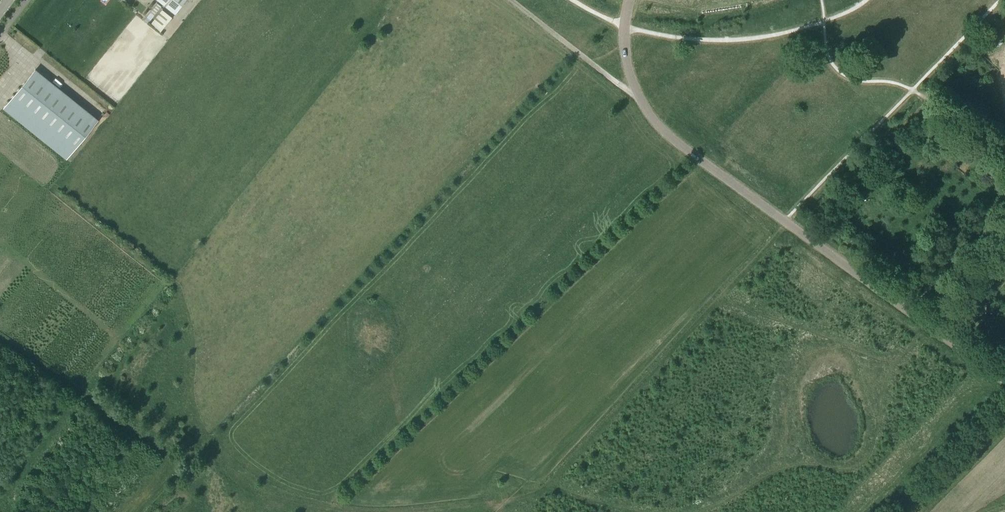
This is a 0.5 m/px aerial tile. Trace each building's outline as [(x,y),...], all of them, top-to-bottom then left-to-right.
[(186,0),(156,0),(162,4),(174,15),(186,0)] [(157,3),(143,20),(148,23),(161,6),(157,3)] [(160,32),(172,18),(162,10),(150,24),(160,32)] [(67,161),(99,122),(36,71),(5,110),(67,161)] [(981,104),(978,107),(978,109),(983,113),(985,113),(987,110),(987,108),(983,104),(981,104)]
